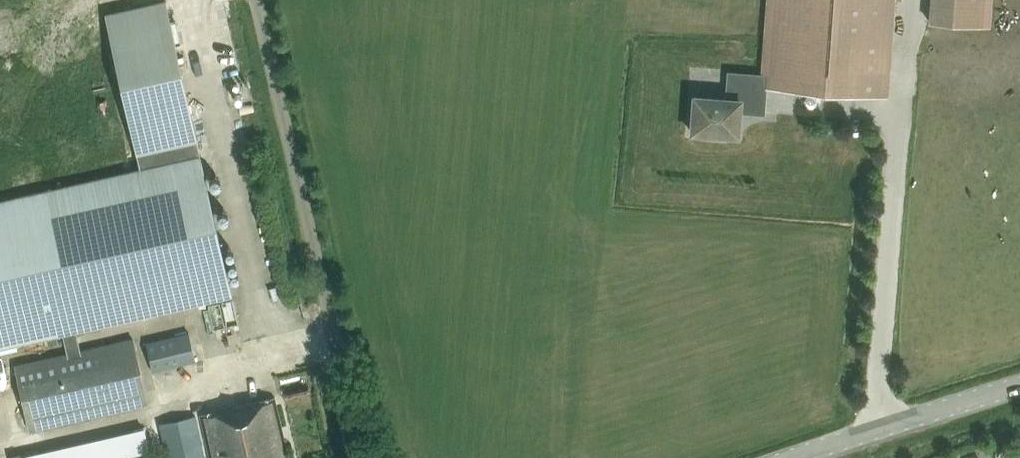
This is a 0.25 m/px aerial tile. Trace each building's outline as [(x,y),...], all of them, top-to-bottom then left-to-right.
[(230,296),(163,0),(103,14),(138,168),(0,199),(0,348),(61,334),(65,352),(13,364),(28,430),(146,403),(131,337),(79,349),(75,332),(230,296)] [(724,98),(696,96),(693,132),(708,133),(708,136),(724,137),(724,134),(739,135),(741,111),(765,113),(767,85),(886,94),(893,0),(774,0),(768,73),(727,70),(724,98)] [(988,26),(990,0),(930,0),(928,22),(988,26)] [(15,47),(11,28),(0,30),(0,50),(15,47)] [(145,342),(152,371),(195,361),(188,332),(145,342)] [(274,396),(200,413),(210,457),(288,457),(274,396)] [(195,415),(160,423),(168,457),(205,457),(195,415)] [(154,450),(149,425),(14,455),(15,457),(117,457),(154,450)]
